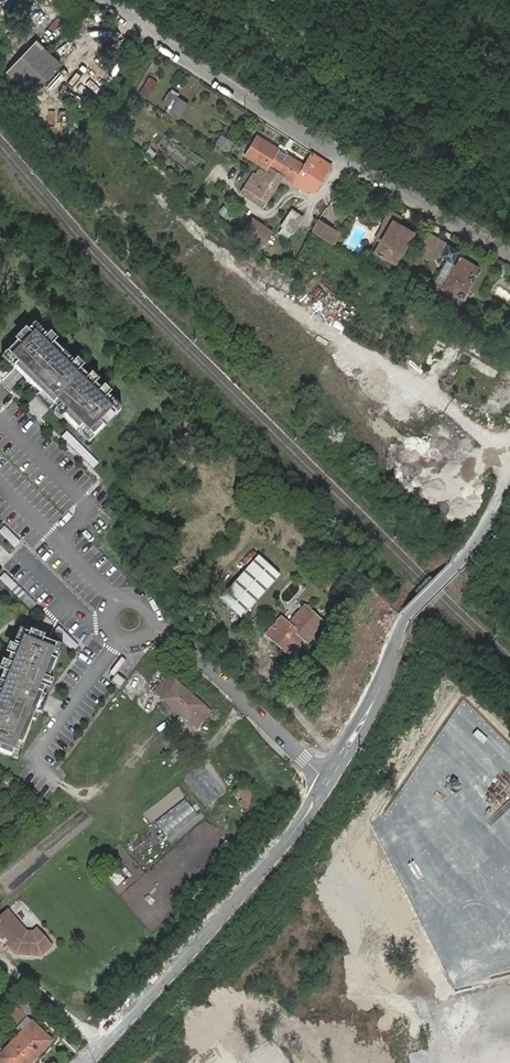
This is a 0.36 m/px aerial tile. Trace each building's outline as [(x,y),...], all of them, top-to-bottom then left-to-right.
[(8,70),(18,81),(48,51),(38,41),(8,70)] [(48,51),(18,81),(29,93),(59,63),(48,51)] [(157,68),(152,77),(159,81),(164,72),(157,68)] [(159,81),(152,77),(150,76),(139,93),(147,98),(159,81)] [(188,103),(177,96),(167,111),(179,118),(188,103)] [(144,100),(139,97),(132,108),(137,111),(144,100)] [(293,182),(304,164),(288,154),(284,159),(273,152),(276,146),(258,134),(246,153),(268,167),(284,177),(293,182)] [(233,142),(220,135),(217,140),(229,148),(233,142)] [(284,159),(288,154),(276,146),(273,152),(284,159)] [(332,163),(312,150),(304,164),(293,182),(306,190),(307,190),(312,193),(332,163)] [(261,166),(257,172),(262,175),(266,169),(261,166)] [(282,179),(284,177),(268,167),(266,169),(262,175),(257,172),(255,174),(253,173),(241,192),(251,199),(254,195),(258,197),(255,202),(263,206),(282,179)] [(286,221),(298,229),(302,222),(291,214),(286,221)] [(390,233),(382,247),(375,256),(393,267),(412,236),(396,226),(400,220),(392,215),(384,229),(390,233)] [(330,229),(332,227),(317,217),(310,227),(311,227),(310,230),(332,243),(337,234),(330,229)] [(292,238),(298,229),(286,221),(280,230),(292,238)] [(246,231),(261,242),(268,233),(252,222),(246,231)] [(376,243),(382,247),(390,233),(384,229),(376,243)] [(434,236),(426,232),(414,252),(423,258),(434,236)] [(435,253),(442,240),(434,236),(423,258),(430,261),(435,253)] [(454,247),(442,240),(435,253),(447,259),(454,247)] [(273,250),(267,245),(264,250),(270,255),(273,250)] [(251,271),(262,258),(257,253),(246,266),(251,271)] [(433,291),(450,301),(459,308),(481,269),(453,253),(447,264),(453,268),(445,284),(437,280),(430,290),(433,291)] [(503,274),(508,265),(501,261),(496,270),(503,274)] [(445,284),(453,268),(447,264),(438,280),(445,284)] [(326,282),(318,297),(333,305),(341,290),(326,282)] [(444,310),(450,301),(433,291),(429,300),(444,310)] [(35,324),(4,355),(20,372),(40,391),(37,394),(44,401),(51,407),(54,404),(89,440),(120,408),(35,324)] [(496,380),(500,370),(460,352),(455,361),(496,380)] [(94,467),(99,462),(68,430),(62,436),(94,467)] [(413,432),(408,439),(426,451),(431,443),(413,432)] [(431,454),(446,463),(451,454),(436,445),(431,454)] [(280,575),(258,556),(221,598),(243,617),(280,575)] [(288,626),(280,619),(266,635),(289,655),(303,639),(307,643),(323,624),(304,608),(288,626)] [(22,630),(0,684),(0,750),(18,757),(40,702),(62,646),(41,638),(22,630)] [(119,674),(113,682),(121,688),(127,680),(119,674)] [(155,691),(189,722),(198,711),(203,705),(169,675),(155,691)] [(232,793),(246,809),(258,798),(244,782),(232,793)] [(6,911),(0,917),(0,936),(11,947),(17,953),(42,953),(52,943),(36,927),(33,931),(26,931),(6,911)] [(26,1016),(38,1005),(26,994),(6,1014),(14,1020),(22,1012),(26,1016)] [(38,1050),(40,1051),(51,1039),(27,1019),(20,1026),(23,1029),(0,1055),(0,1062),(1,1062),(26,1062),(38,1050)]
